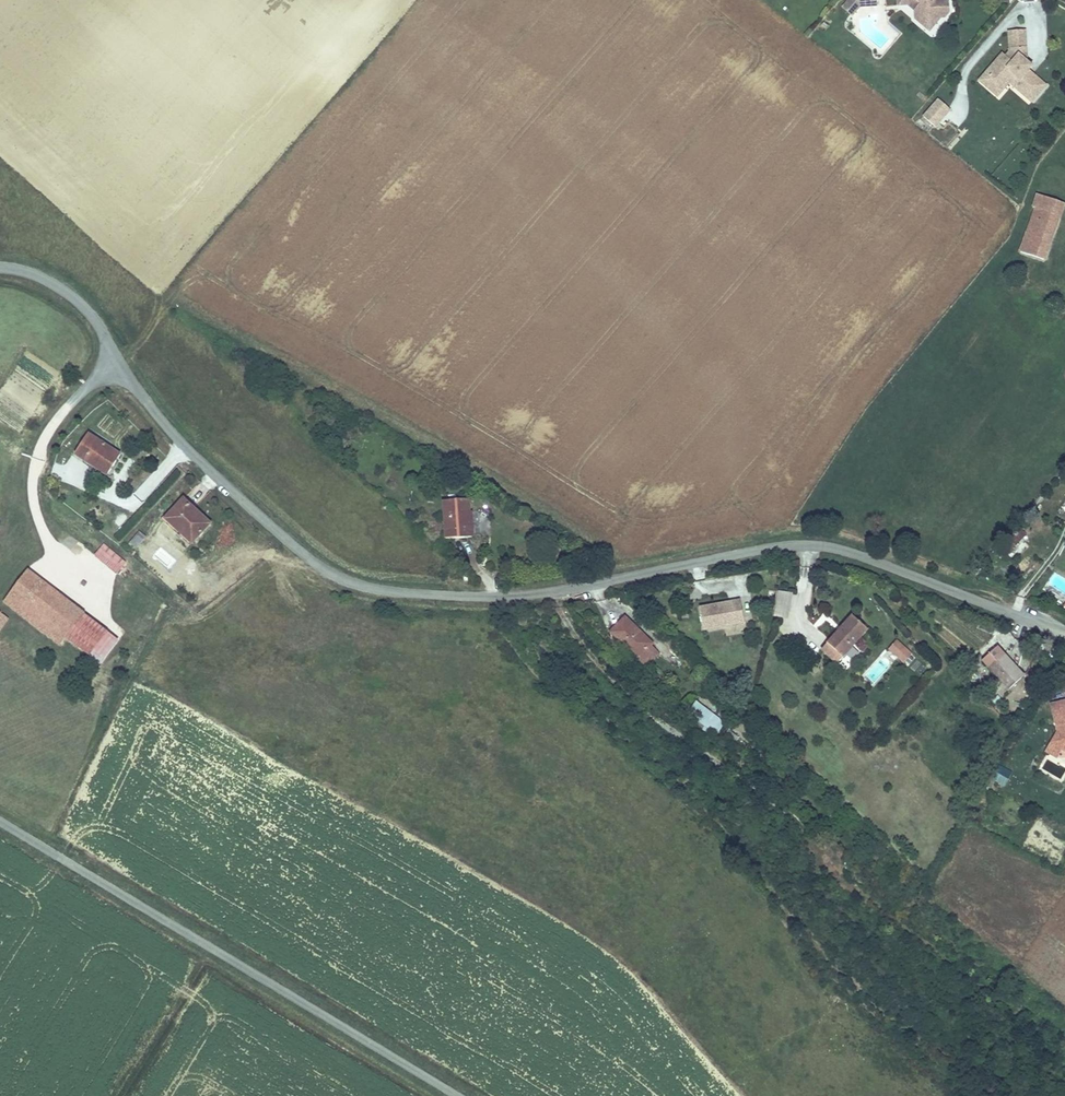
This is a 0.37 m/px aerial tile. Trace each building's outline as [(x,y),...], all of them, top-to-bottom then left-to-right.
[(923,33),(927,30),(934,30),(938,33),(942,27),(942,21),(952,12),(945,6),(938,7),(937,0),(900,0),(901,15),(911,14),(917,20),(917,28),(923,33)] [(879,2),(870,3),(871,15),(879,15),(879,2)] [(856,3),(845,16),(855,25),(863,16),(871,15),(870,3),(856,3)] [(942,21),(942,27),(946,27),(952,22),(952,12),(942,21)] [(927,30),(923,33),(931,40),(938,33),(934,30),(927,30)] [(1016,41),(1016,53),(1012,57),(988,84),(1003,98),(1010,91),(1032,110),(1046,94),(1029,79),(1024,74),(1028,70),(1026,68),(1028,66),(1028,41),(1016,41)] [(988,84),(1012,57),(1009,55),(979,89),(997,105),(1003,98),(988,84)] [(1033,75),(1028,70),(1024,74),(1029,79),(1033,75)] [(951,119),(940,110),(925,127),(937,137),(951,119)] [(1031,205),(1059,214),(1064,202),(1030,191),(1026,204),(1031,205)] [(1059,214),(1031,205),(1015,250),(1043,259),(1059,214)] [(125,452),(94,432),(80,454),(111,474),(125,452)] [(470,496),(442,498),(444,536),(472,534),(470,496)] [(213,530),(187,506),(170,525),(196,548),(213,530)] [(1012,530),(999,544),(1007,552),(1020,538),(1012,530)] [(138,553),(147,542),(141,537),(130,547),(138,553)] [(97,558),(118,577),(128,568),(106,548),(97,558)] [(22,602),(29,609),(24,614),(60,642),(65,635),(83,613),(27,570),(5,599),(16,608),(22,602)] [(774,617),(790,617),(791,591),(775,591),(774,617)] [(702,632),(745,623),(739,597),(697,606),(702,632)] [(16,608),(24,614),(29,609),(22,602),(16,608)] [(120,642),(83,613),(65,635),(103,663),(120,642)] [(655,643),(625,613),(609,630),(645,666),(659,652),(652,645),(655,643)] [(4,615),(0,620),(0,630),(9,618),(4,615)] [(821,650),(837,664),(867,630),(852,616),(821,650)] [(887,649),(902,664),(912,654),(897,639),(887,649)] [(993,679),(1004,690),(1022,674),(997,645),(982,657),(998,674),(993,679)] [(1054,702),(1059,729),(1052,741),(1062,747),(1064,743),(1064,700),(1054,702)] [(718,733),(726,720),(694,702),(686,714),(718,733)]
